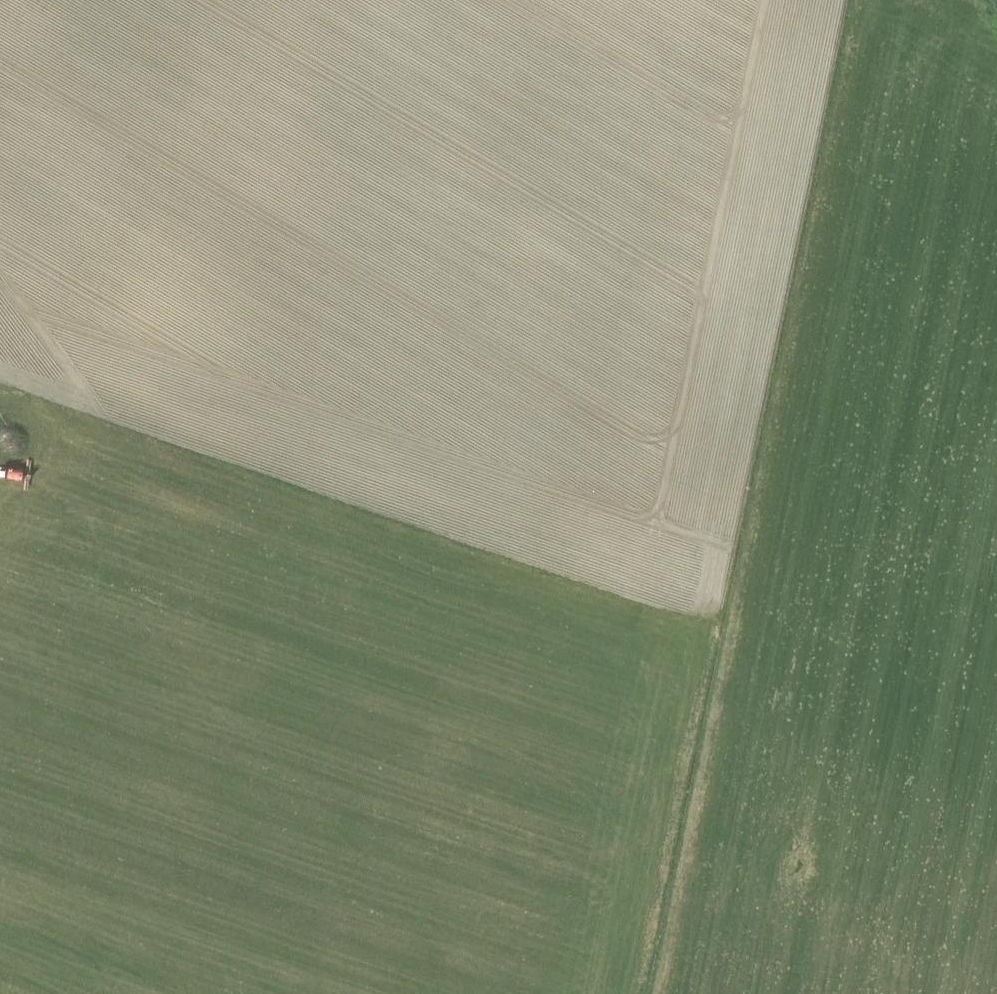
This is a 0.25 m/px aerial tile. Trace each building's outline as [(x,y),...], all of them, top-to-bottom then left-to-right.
[(0,440),(0,504),(7,506),(11,495),(28,500),(44,447),(2,434),(0,440)]
